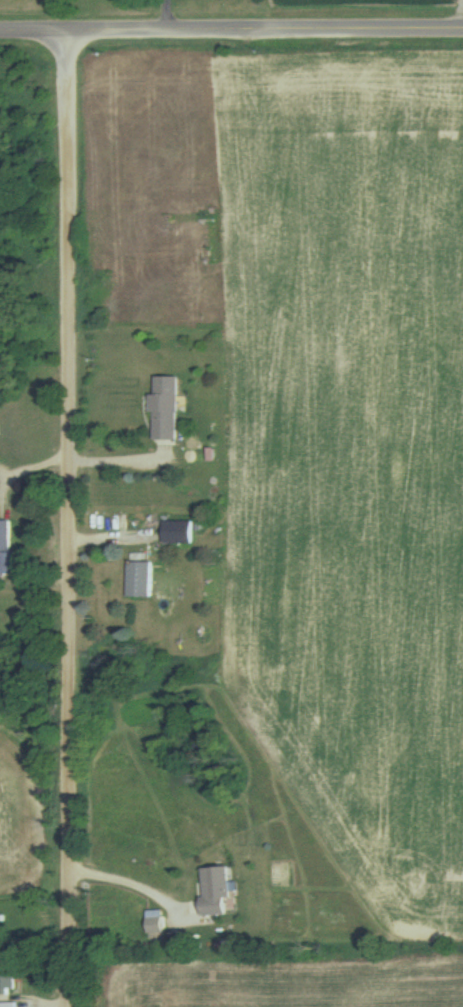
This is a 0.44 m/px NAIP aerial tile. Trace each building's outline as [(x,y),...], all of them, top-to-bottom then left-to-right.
[(177,378),(155,378),(155,396),(152,396),(151,441),(176,442),(177,378)] [(0,514),(0,545),(15,544),(14,513),(0,514)] [(195,535),(194,513),(167,513),(167,535),(195,535)] [(154,554),(132,554),(133,588),(155,587),(154,554)] [(205,909),(226,909),(225,889),(231,889),(230,860),(203,861),(205,909)] [(161,903),(150,902),(149,922),(161,923),(161,903)]
